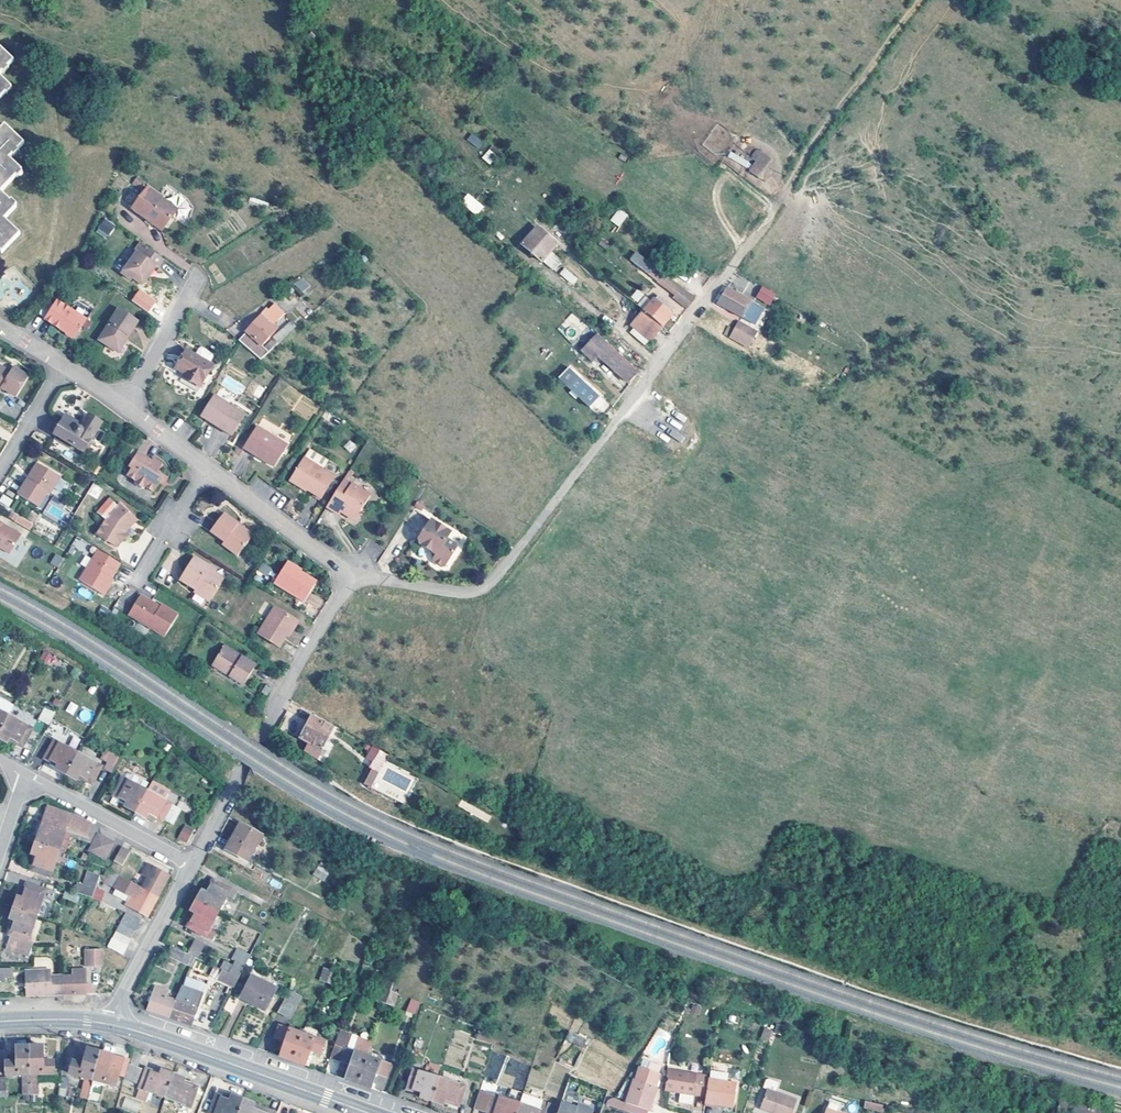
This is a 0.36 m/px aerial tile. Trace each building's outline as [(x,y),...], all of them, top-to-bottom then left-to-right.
[(2,71),(4,72),(9,67),(7,65),(13,58),(0,46),(0,73),(2,71)] [(6,93),(7,95),(12,89),(11,87),(12,86),(10,84),(9,85),(0,75),(0,99),(6,93)] [(1,190),(16,176),(17,177),(22,172),(20,170),(21,169),(10,157),(13,153),(15,155),(20,149),(19,148),(24,142),(5,124),(0,129),(0,189),(1,190)] [(471,133),(466,140),(479,148),(483,141),(471,133)] [(489,148),(481,157),(490,165),(498,156),(489,148)] [(774,159),(766,152),(749,174),(757,181),(774,159)] [(151,182),(141,174),(138,178),(147,185),(151,182)] [(179,208),(150,186),(134,207),(164,229),(179,208)] [(0,189),(0,248),(3,251),(19,233),(5,218),(17,206),(16,205),(17,203),(12,198),(10,200),(1,190),(0,189)] [(476,215),(484,206),(468,192),(460,201),(476,215)] [(619,227),(628,215),(618,208),(610,220),(619,227)] [(104,218),(95,230),(106,239),(115,226),(104,218)] [(560,244),(539,227),(524,245),(545,262),(560,244)] [(165,258),(143,242),(136,251),(139,253),(123,274),(133,281),(135,278),(145,284),(152,274),(149,271),(155,263),(159,265),(160,266),(165,258)] [(673,278),(639,252),(633,259),(667,286),(673,278)] [(159,265),(155,263),(149,271),(152,274),(159,265)] [(572,285),(578,279),(565,267),(559,273),(572,285)] [(294,283),(301,293),(310,286),(303,276),(294,283)] [(761,286),(755,297),(770,305),(776,293),(761,286)] [(697,298),(683,287),(676,296),(690,307),(697,298)] [(750,300),(726,287),(716,303),(745,319),(751,308),(747,305),(750,300)] [(139,288),(130,300),(147,312),(156,301),(139,288)] [(637,302),(644,293),(637,288),(630,297),(637,302)] [(89,317),(58,298),(57,300),(46,293),(32,308),(47,317),(46,318),(61,327),(62,326),(67,329),(68,333),(73,335),(77,335),(89,317)] [(656,299),(646,310),(664,325),(674,314),(656,299)] [(286,313),(277,304),(270,311),(269,309),(247,331),(248,333),(242,339),(263,357),(279,342),(276,338),(267,347),(264,344),(280,328),(277,324),(286,313)] [(140,320),(120,306),(100,339),(116,349),(126,333),(130,335),(140,320)] [(664,325),(646,310),(634,324),(652,340),(664,325)] [(756,331),(731,317),(721,334),(746,347),(756,331)] [(130,335),(126,333),(116,349),(120,351),(130,335)] [(638,375),(607,346),(600,354),(631,382),(638,375)] [(216,364),(190,348),(178,367),(193,376),(191,379),(202,386),(216,364)] [(0,365),(0,387),(1,385),(16,394),(28,373),(13,365),(9,371),(0,365)] [(557,378),(588,408),(600,395),(570,365),(557,378)] [(240,396),(246,387),(226,374),(220,384),(240,396)] [(247,414),(217,394),(203,415),(233,435),(247,414)] [(85,426),(67,416),(63,422),(77,430),(79,428),(82,430),(85,426)] [(104,425),(91,417),(85,426),(82,430),(79,428),(77,430),(63,422),(56,434),(86,453),(104,425)] [(288,444),(259,425),(245,446),(275,466),(288,444)] [(671,429),(668,434),(681,441),(684,435),(671,429)] [(350,439),(343,446),(350,453),(357,447),(350,439)] [(311,447),(305,456),(324,468),(329,458),(311,447)] [(156,460),(139,449),(134,457),(138,459),(134,466),(136,467),(131,474),(140,480),(150,486),(158,491),(163,483),(168,475),(161,471),(165,463),(157,458),(156,460)] [(324,468),(305,456),(293,476),(309,486),(308,487),(322,497),(335,475),(324,468)] [(43,465),(39,463),(30,478),(33,480),(43,465)] [(62,477),(43,465),(33,480),(30,478),(20,494),(42,507),(50,493),(52,494),(62,477)] [(309,486),(293,476),(291,479),(307,489),(308,487),(309,486)] [(369,494),(345,479),(327,506),(335,511),(338,507),(343,510),(349,514),(353,512),(361,511),(365,504),(363,502),(369,494)] [(150,486),(140,480),(138,482),(148,489),(150,486)] [(93,482),(87,494),(97,499),(103,488),(93,482)] [(13,499),(2,494),(0,498),(0,503),(9,507),(13,499)] [(139,520),(124,503),(113,514),(101,535),(118,546),(127,531),(126,530),(130,525),(132,527),(139,520)] [(29,530),(33,523),(12,510),(8,517),(29,530)] [(241,521),(227,511),(215,529),(228,539),(227,540),(243,552),(255,534),(240,524),(241,521)] [(0,520),(0,546),(12,553),(24,535),(12,528),(8,529),(3,525),(4,523),(0,520)] [(451,534),(431,520),(419,540),(419,543),(420,545),(432,552),(434,564),(440,568),(445,568),(456,552),(455,546),(447,540),(451,534)] [(257,532),(241,521),(240,524),(255,534),(257,532)] [(120,564),(98,551),(80,580),(104,596),(111,584),(109,583),(110,581),(111,579),(120,564)] [(58,568),(64,559),(56,553),(49,562),(58,568)] [(209,601),(223,578),(215,572),(208,568),(210,566),(195,556),(181,579),(196,589),(194,591),(209,601)] [(305,568),(292,560),(290,564),(303,572),(304,570),(305,568)] [(269,576),(273,569),(262,563),(258,570),(269,576)] [(303,572),(290,564),(278,582),(308,601),(321,580),(304,570),(303,572)] [(141,595),(128,615),(164,637),(178,615),(165,607),(164,609),(160,607),(141,595)] [(280,607),(263,634),(284,647),(292,635),(292,634),(295,631),(298,632),(304,622),(280,607)] [(257,664),(226,645),(216,661),(234,672),(232,675),(246,683),(255,668),(257,664)] [(39,658),(47,665),(53,657),(45,650),(39,658)] [(234,672),(216,661),(214,665),(232,675),(234,672)] [(272,689),(266,686),(262,692),(267,696),(272,689)] [(0,698),(0,710),(9,715),(15,706),(0,698)] [(65,711),(74,716),(79,706),(70,701),(65,711)] [(57,711),(47,706),(40,720),(49,726),(57,711)] [(9,715),(0,710),(0,733),(9,715)] [(0,733),(0,739),(8,743),(10,738),(24,745),(33,728),(9,715),(0,733)] [(332,726),(310,715),(298,737),(320,748),(332,726)] [(66,775),(78,752),(55,740),(46,757),(59,764),(56,769),(66,775)] [(371,788),(387,753),(371,746),(362,763),(371,767),(363,784),(371,788)] [(122,756),(108,748),(103,757),(109,761),(107,768),(113,771),(122,756)] [(102,765),(78,752),(66,775),(76,780),(79,775),(93,783),(102,765)] [(125,806),(136,812),(148,790),(124,777),(115,794),(128,802),(125,806)] [(163,784),(154,779),(148,790),(157,795),(163,784)] [(157,795),(148,790),(136,812),(146,817),(148,813),(151,814),(163,820),(172,803),(166,800),(172,789),(163,784),(157,795)] [(67,829),(95,841),(99,834),(99,825),(85,819),(72,815),(48,805),(36,842),(59,850),(67,829)] [(246,862),(261,835),(240,823),(235,832),(239,834),(234,841),(230,839),(224,849),(246,862)] [(187,825),(182,835),(191,840),(196,830),(187,825)] [(235,832),(230,839),(234,841),(239,834),(235,832)] [(99,834),(95,841),(91,850),(105,858),(114,843),(99,834)] [(59,850),(36,842),(32,854),(38,856),(33,870),(51,876),(60,851),(59,850)] [(120,846),(113,860),(121,864),(129,850),(120,846)] [(104,862),(94,856),(89,865),(99,870),(104,862)] [(143,886),(159,895),(170,876),(149,863),(143,874),(148,876),(143,886)] [(111,884),(117,872),(109,867),(102,879),(111,884)] [(99,874),(89,870),(84,884),(79,883),(77,891),(93,896),(99,874)] [(324,884),(327,877),(315,870),(312,877),(324,884)] [(148,915),(159,895),(143,886),(117,872),(111,884),(115,886),(116,885),(119,886),(116,892),(129,899),(127,903),(148,915)] [(195,900),(217,912),(223,901),(230,888),(213,878),(206,892),(200,889),(195,900)] [(18,896),(14,907),(38,915),(47,890),(28,884),(24,898),(18,896)] [(235,890),(230,888),(223,901),(228,903),(235,890)] [(76,902),(78,895),(64,892),(62,898),(76,902)] [(209,927),(217,912),(195,900),(190,910),(195,913),(188,926),(211,938),(215,930),(209,927)] [(38,915),(14,907),(10,918),(16,920),(11,935),(12,935),(8,948),(30,956),(34,942),(29,940),(38,915)] [(127,911),(121,922),(135,930),(141,919),(127,911)] [(135,930),(121,922),(116,930),(131,937),(135,930)] [(116,930),(112,938),(127,945),(131,937),(116,930)] [(123,953),(127,945),(112,938),(108,944),(123,953)] [(205,944),(195,940),(190,954),(191,954),(200,958),(205,944)] [(190,954),(170,944),(165,953),(187,965),(191,954),(190,954)] [(53,957),(63,957),(62,946),(52,946),(53,957)] [(102,965),(102,948),(86,948),(85,965),(102,965)] [(230,973),(239,977),(243,970),(251,955),(239,949),(234,959),(237,960),(230,973)] [(34,967),(52,967),(52,957),(34,957),(34,967)] [(326,981),(330,970),(322,967),(318,978),(326,981)] [(63,975),(63,993),(79,993),(91,993),(90,983),(86,983),(85,968),(73,968),(73,975),(63,975)] [(42,994),(63,993),(63,975),(52,975),(52,970),(27,970),(28,995),(42,994)] [(234,986),(239,977),(230,973),(223,970),(219,979),(234,986)] [(338,973),(330,970),(326,981),(334,983),(338,973)] [(256,1006),(265,1010),(277,988),(251,975),(240,995),(257,1004),(256,1006)] [(180,984),(175,999),(169,1017),(190,1025),(201,992),(180,984)] [(169,1017),(175,999),(165,995),(166,990),(155,986),(147,1010),(169,1017)] [(377,999),(385,1002),(389,991),(381,988),(377,999)] [(300,997),(288,990),(276,1011),(289,1018),(300,997)] [(397,994),(389,991),(385,1002),(393,1005),(397,994)] [(223,1009),(231,1013),(237,1001),(229,997),(223,1009)] [(418,1001),(410,998),(405,1010),(414,1013),(418,1001)] [(279,1055),(291,1060),(300,1033),(278,1025),(274,1037),(284,1041),(279,1055)] [(768,1040),(771,1030),(764,1028),(761,1037),(768,1040)] [(570,1029),(568,1033),(584,1043),(587,1038),(570,1029)] [(357,1082),(366,1055),(345,1048),(349,1035),(338,1032),(329,1056),(340,1060),(337,1067),(344,1070),(342,1075),(345,1076),(345,1078),(357,1082)] [(300,1033),(291,1060),(303,1064),(309,1049),(319,1052),(323,1040),(300,1033)] [(584,1043),(568,1033),(565,1038),(582,1047),(584,1043)] [(23,1095),(31,1095),(30,1046),(17,1046),(17,1056),(6,1056),(7,1075),(23,1075),(23,1095)] [(30,1046),(31,1095),(37,1095),(37,1074),(54,1074),(54,1061),(43,1061),(43,1046),(30,1046)] [(80,1097),(87,1099),(100,1052),(88,1048),(84,1063),(73,1060),(69,1073),(85,1077),(80,1097)] [(483,1075),(497,1080),(506,1056),(491,1051),(483,1075)] [(100,1052),(87,1099),(98,1102),(104,1082),(115,1085),(118,1073),(126,1075),(129,1063),(130,1060),(100,1052)] [(388,1062),(366,1055),(357,1082),(369,1086),(374,1072),(384,1075),(388,1062)] [(141,1068),(129,1063),(126,1075),(125,1078),(136,1083),(141,1068)] [(642,1064),(636,1076),(635,1076),(620,1110),(629,1112),(645,1112),(656,1085),(655,1084),(660,1072),(642,1064)] [(419,1097),(431,1100),(438,1076),(413,1068),(406,1087),(422,1092),(419,1097)] [(704,1095),(706,1079),(706,1075),(667,1069),(664,1090),(678,1092),(676,1102),(690,1104),(692,1094),(704,1095)] [(150,1091),(165,1097),(173,1074),(162,1070),(160,1075),(146,1070),(136,1097),(146,1101),(150,1091)] [(173,1074),(165,1097),(190,1106),(196,1088),(182,1083),(184,1078),(173,1074)] [(69,1077),(61,1076),(60,1089),(68,1089),(69,1077)] [(438,1076),(431,1100),(441,1104),(443,1098),(458,1103),(464,1085),(438,1076)] [(706,1079),(704,1095),(703,1102),(731,1106),(734,1082),(706,1079)] [(766,1088),(759,1104),(779,1111),(778,1112),(789,1112),(795,1099),(766,1088)] [(520,1102),(479,1089),(473,1107),(487,1112),(516,1112),(520,1102)] [(1062,1093),(1058,1107),(1079,1112),(1099,1112),(1102,1103),(1062,1093)] [(209,1112),(237,1112),(242,1098),(231,1095),(229,1099),(215,1095),(208,1112),(209,1112)] [(237,1112),(265,1112),(251,1108),(253,1102),(242,1098),(237,1112)] [(556,1112),(594,1112),(591,1112),(592,1108),(577,1103),(576,1106),(560,1101),(556,1112)] [(864,1101),(863,1109),(883,1111),(884,1104),(864,1101)] [(253,1102),(251,1108),(265,1112),(276,1112),(277,1111),(253,1102)] [(520,1102),(516,1112),(554,1112),(557,1106),(547,1102),(544,1110),(520,1102)]
